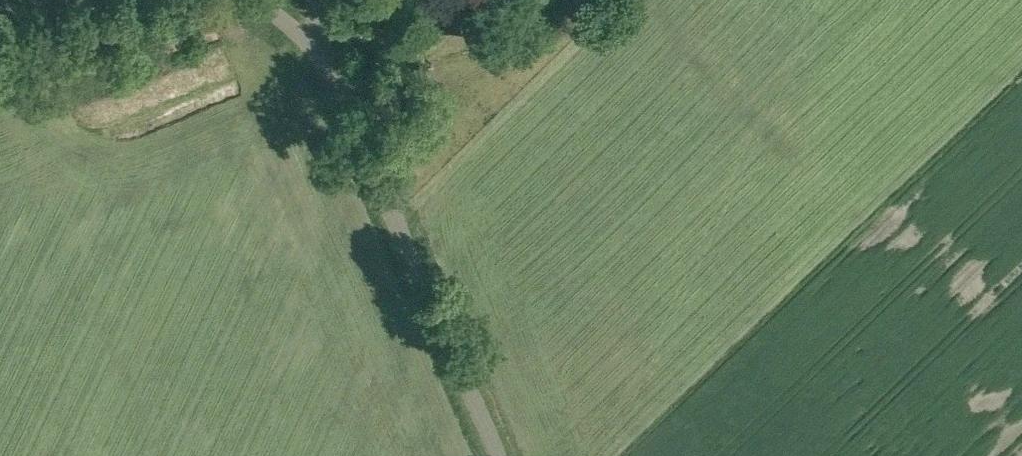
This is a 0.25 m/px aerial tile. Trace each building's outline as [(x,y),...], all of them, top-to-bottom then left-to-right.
[(477,20),(473,0),(434,0),(441,30),(477,20)]
